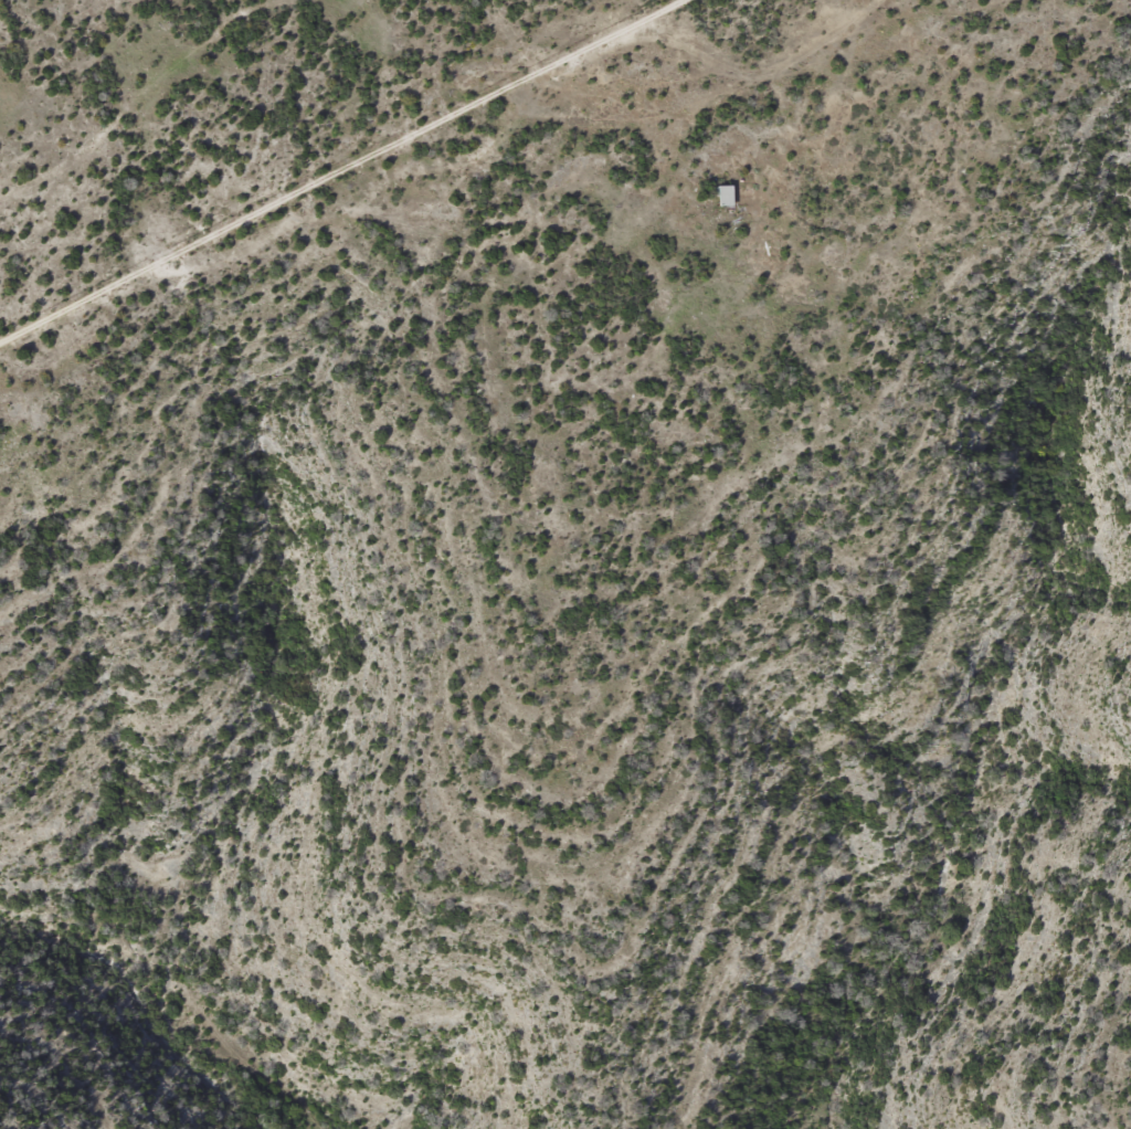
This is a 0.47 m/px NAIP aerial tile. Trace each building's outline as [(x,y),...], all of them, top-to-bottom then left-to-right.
[(727,185),(713,185),(713,206),(727,206),(727,185)]
